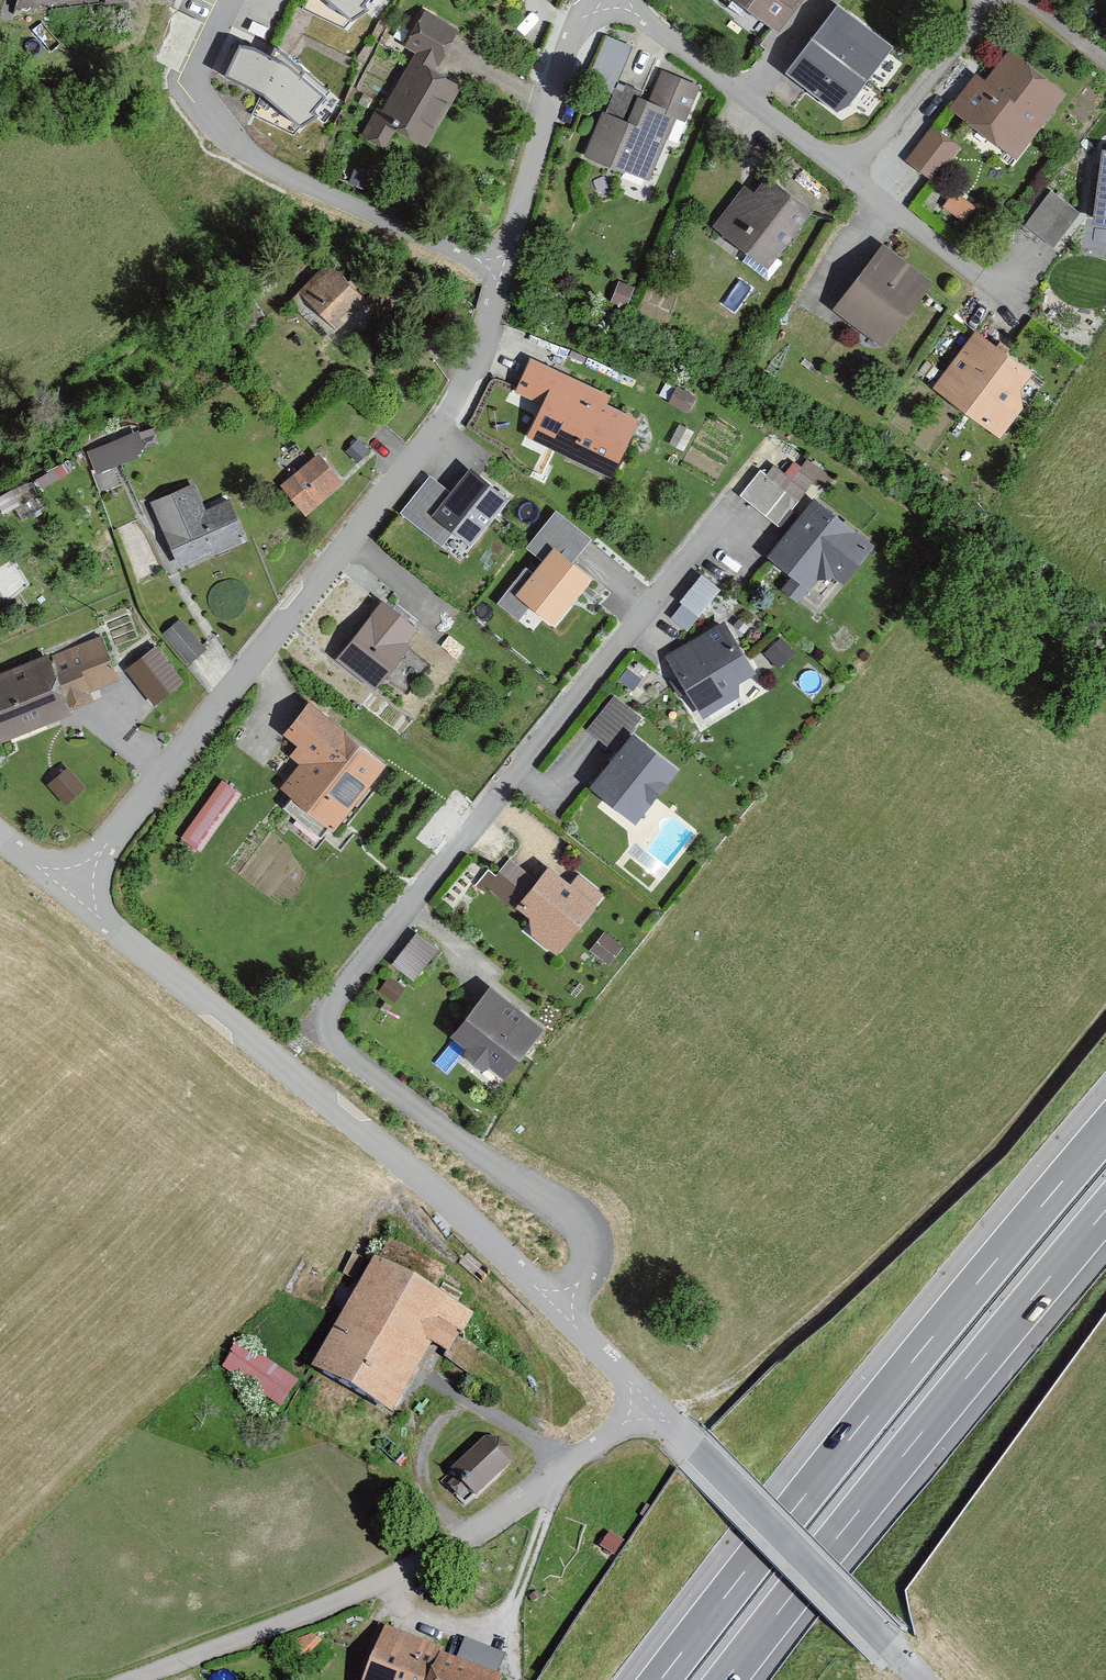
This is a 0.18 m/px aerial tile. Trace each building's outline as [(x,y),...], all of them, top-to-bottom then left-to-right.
[(108,0),(14,0),(15,14),(108,6),(108,0)] [(306,15),(348,34),(375,4),(371,0),(311,0),(306,15)] [(776,37),(803,0),(726,0),(776,37)] [(837,12),(786,78),(842,121),(893,55),(837,12)] [(399,51),(411,58),(363,139),(385,151),(396,133),(423,148),(458,89),(433,75),(458,34),(422,13),(399,51)] [(593,66),(619,77),(635,40),(608,29),(593,66)] [(983,84),(974,78),(948,112),(1014,163),(1065,97),(1008,52),(983,84)] [(322,107),(239,56),(224,82),(263,102),(254,120),(300,138),(322,107)] [(625,125),(599,116),(583,160),(650,183),(665,141),(672,143),(680,121),(685,123),(697,90),(655,76),(645,106),(633,102),(625,125)] [(958,151),(930,130),(904,164),(932,185),(958,151)] [(1101,152),(1092,227),(1105,229),(1105,153),(1101,152)] [(753,197),(741,188),(710,229),(767,272),(811,216),(766,181),(753,197)] [(1080,212),(1051,191),(1025,225),(1054,247),(1080,212)] [(972,209),(952,197),(941,215),(962,227),(972,209)] [(930,285),(880,247),(830,313),(881,351),(930,285)] [(297,299),(334,334),(363,304),(326,268),(297,299)] [(1043,384),(972,333),(929,393),(1001,443),(1043,384)] [(511,396),(539,408),(524,442),(611,479),(636,422),(605,408),(609,399),(525,363),(511,396)] [(88,453),(95,477),(134,465),(126,441),(88,453)] [(340,488),(315,458),(276,491),(302,521),(340,488)] [(763,481),(755,475),(737,500),(777,530),(810,484),(822,493),(830,482),(805,464),(791,482),(772,469),(763,481)] [(504,498),(465,471),(430,522),(469,549),(504,498)] [(191,490),(148,509),(177,574),(244,545),(226,504),(202,515),(191,490)] [(870,549),(811,503),(765,561),(790,581),(780,594),(798,607),(821,578),(837,591),(870,549)] [(591,581),(550,549),(530,575),(522,569),(505,592),(554,629),(591,581)] [(680,603),(697,616),(714,593),(697,580),(680,603)] [(416,634),(378,605),(335,663),(373,691),(416,634)] [(702,720),(739,699),(738,685),(752,677),(720,626),(665,659),(702,720)] [(200,654),(177,627),(161,640),(184,668),(200,654)] [(41,660),(0,676),(0,748),(68,721),(65,714),(90,704),(87,696),(115,685),(98,642),(43,664),(41,660)] [(179,687),(154,655),(126,676),(150,709),(179,687)] [(586,733),(615,755),(588,789),(635,825),(676,773),(631,738),(643,723),(613,699),(586,733)] [(385,767),(305,706),(280,738),(295,749),(287,759),(299,768),(279,793),(333,835),(385,767)] [(50,777),(64,798),(81,787),(67,766),(50,777)] [(237,797),(220,785),(178,842),(194,854),(237,797)] [(527,922),(531,940),(554,957),(600,897),(576,878),(568,889),(546,873),(537,885),(507,863),(486,891),(527,922)] [(435,953),(413,939),(393,969),(415,984),(435,953)] [(616,949),(602,939),(581,967),(596,977),(616,949)] [(540,1032),(487,991),(448,1041),(465,1054),(461,1060),(484,1077),(489,1069),(503,1080),(540,1032)] [(390,1418),(429,1350),(445,1359),(469,1317),(371,1263),(309,1373),(390,1418)] [(300,1375),(237,1340),(223,1366),(250,1381),(252,1376),(288,1396),(300,1375)] [(472,1498),(507,1468),(507,1453),(497,1443),(482,1441),(448,1471),(451,1475),(443,1482),(459,1500),(467,1493),(472,1498)] [(383,1629),(364,1679),(495,1679),(496,1679),(434,1656),(436,1649),(383,1629)]
